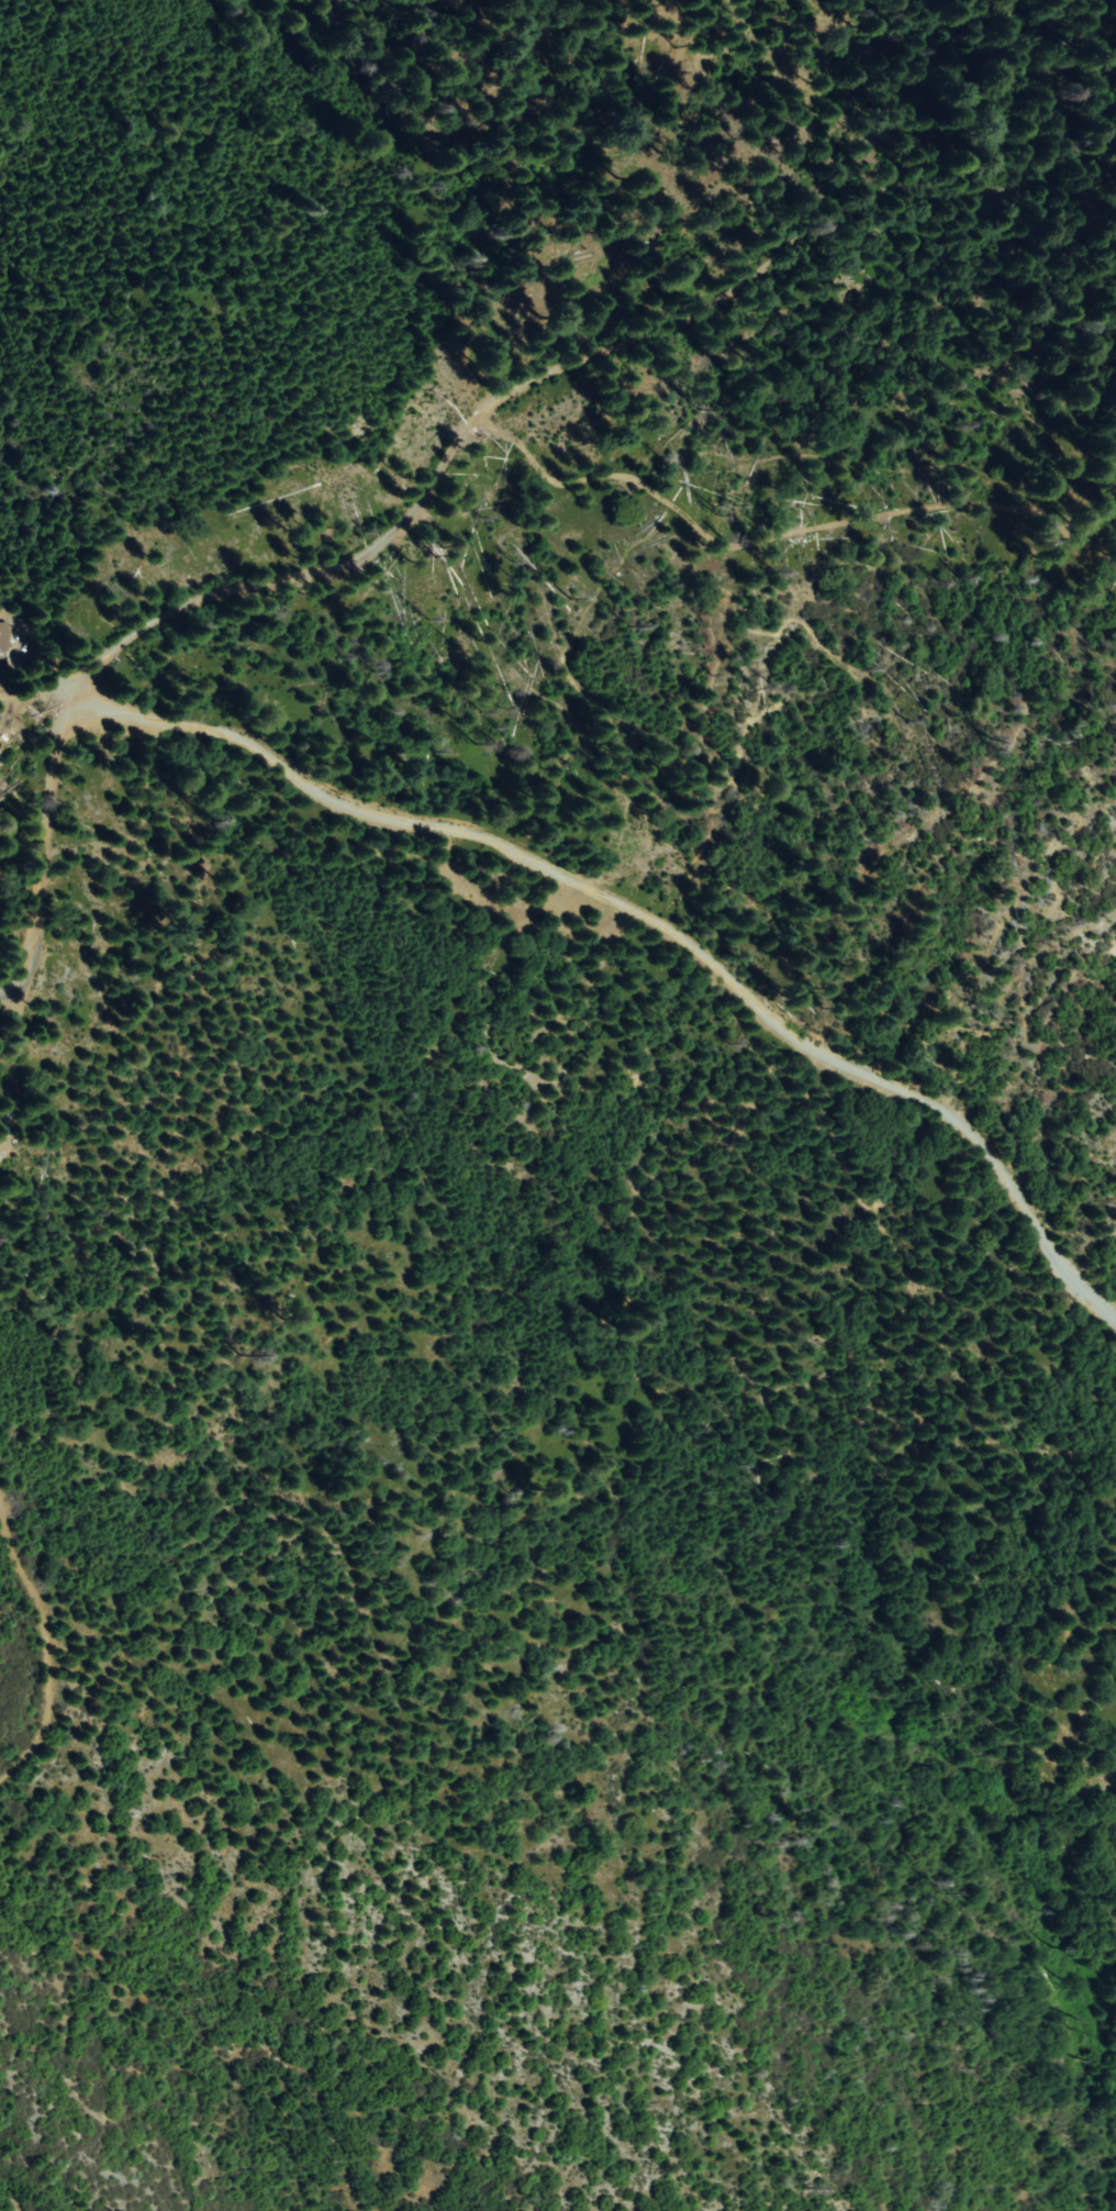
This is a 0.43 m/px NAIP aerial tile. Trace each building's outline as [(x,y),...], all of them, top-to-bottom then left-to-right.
[(10,653),(0,653),(0,622),(8,622),(10,653)]
